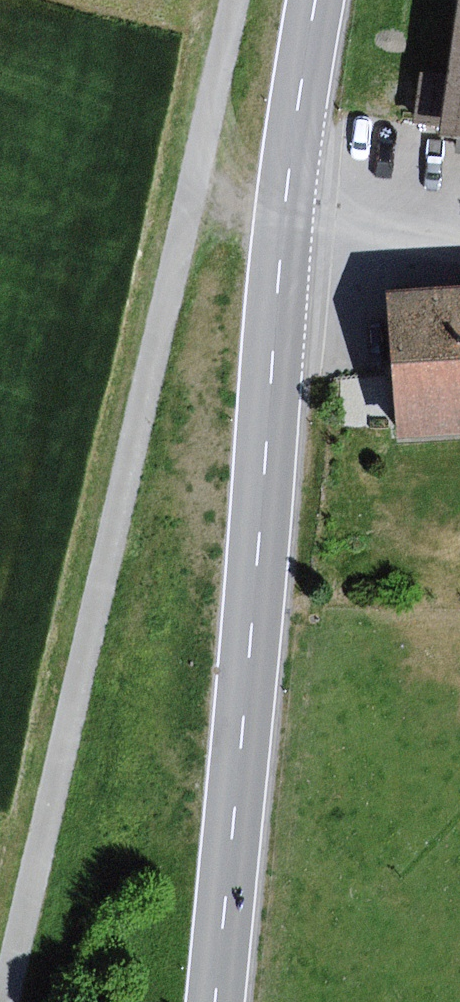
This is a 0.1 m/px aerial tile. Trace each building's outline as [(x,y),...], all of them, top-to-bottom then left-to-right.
[(436,128),(459,131),(459,0),(454,0),(436,128)] [(379,301),(391,434),(459,428),(459,294),(379,301)]
